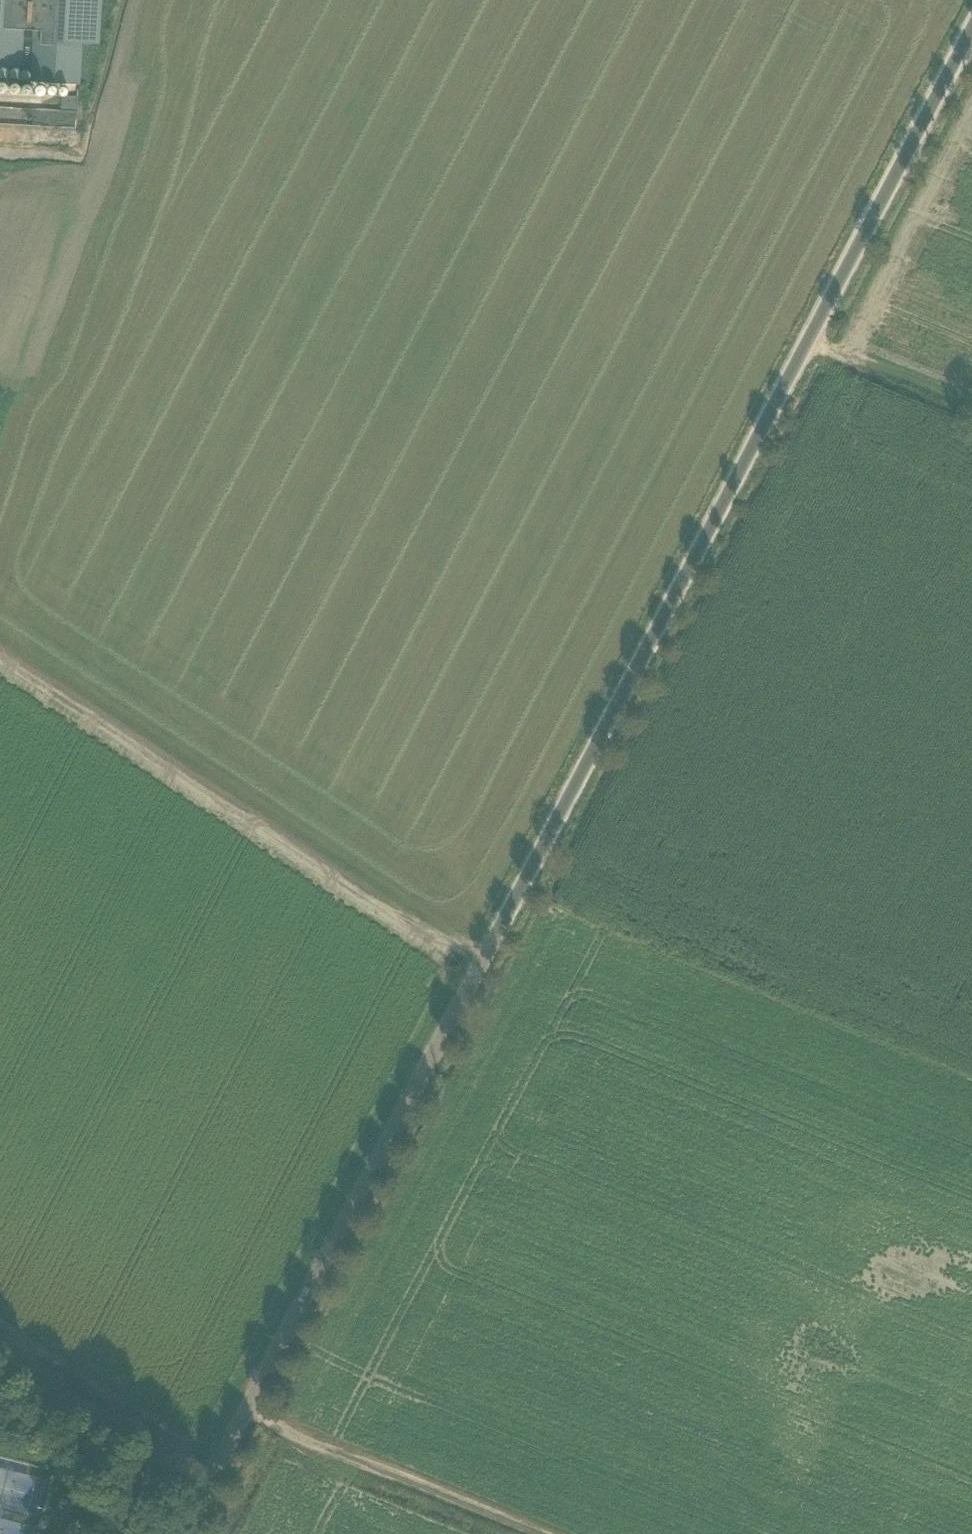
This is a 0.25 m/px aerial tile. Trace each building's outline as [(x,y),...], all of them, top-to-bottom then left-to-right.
[(33,68),(32,81),(80,84),(82,43),(100,45),(101,39),(103,0),(0,0),(0,65),(33,68)]
